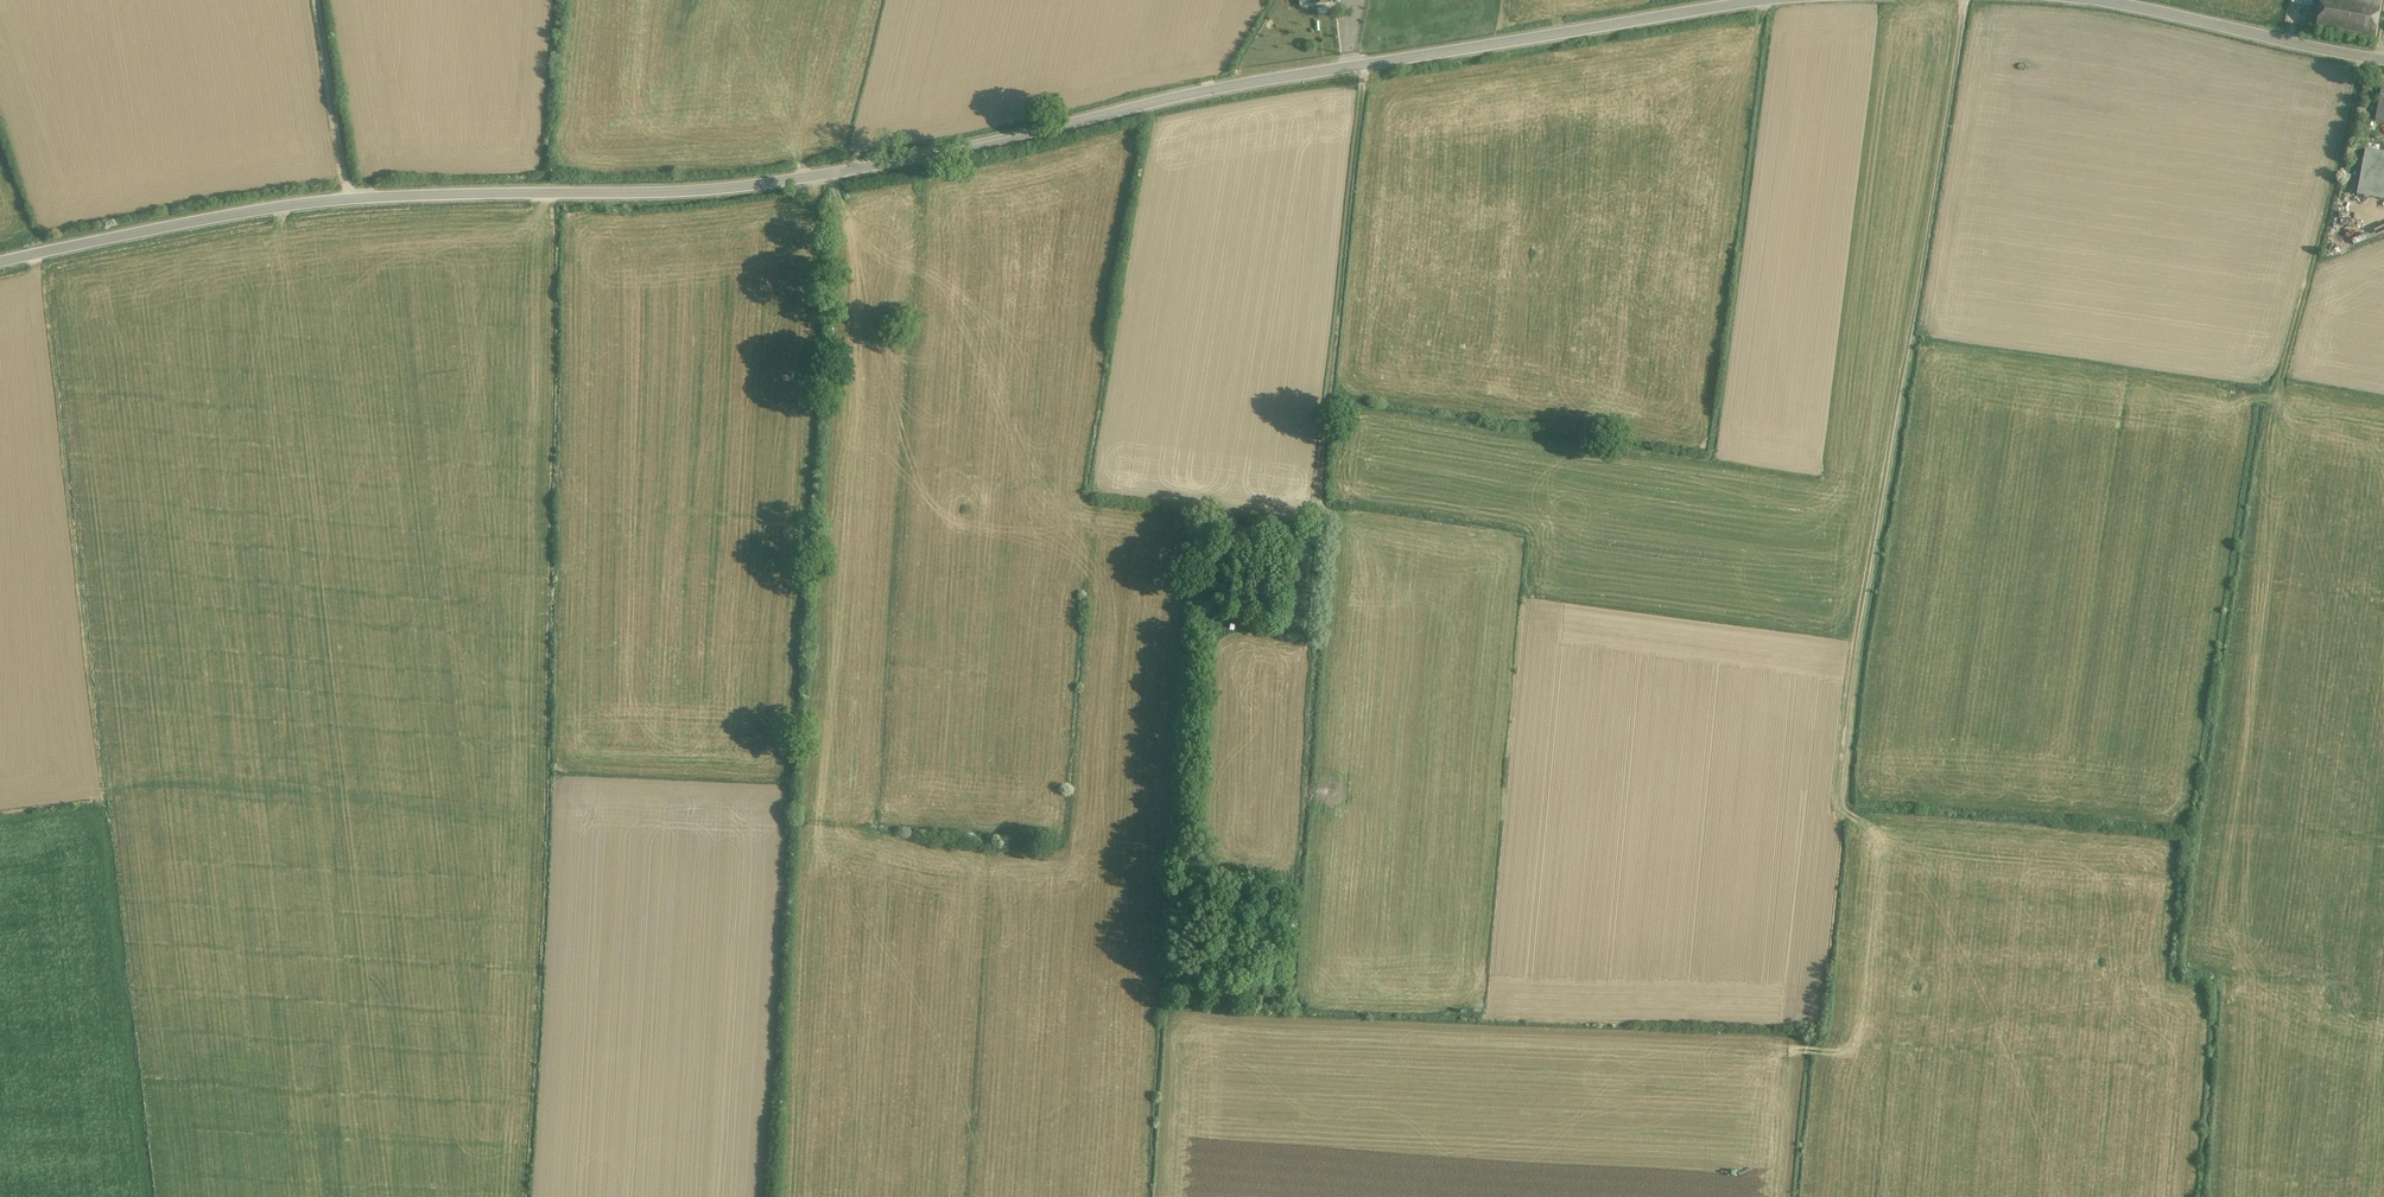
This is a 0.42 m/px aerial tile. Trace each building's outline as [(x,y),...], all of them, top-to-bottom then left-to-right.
[(2379,38),(2383,0),(2361,0),(2361,7),(2370,8),(2367,36),(2379,38)] [(2317,31),(2367,36),(2370,8),(2361,7),(2334,4),(2333,11),(2319,10),(2317,31)] [(2376,122),(2383,123),(2383,81),(2376,122)] [(2366,148),(2357,195),(2383,200),(2383,152),(2366,148)]
